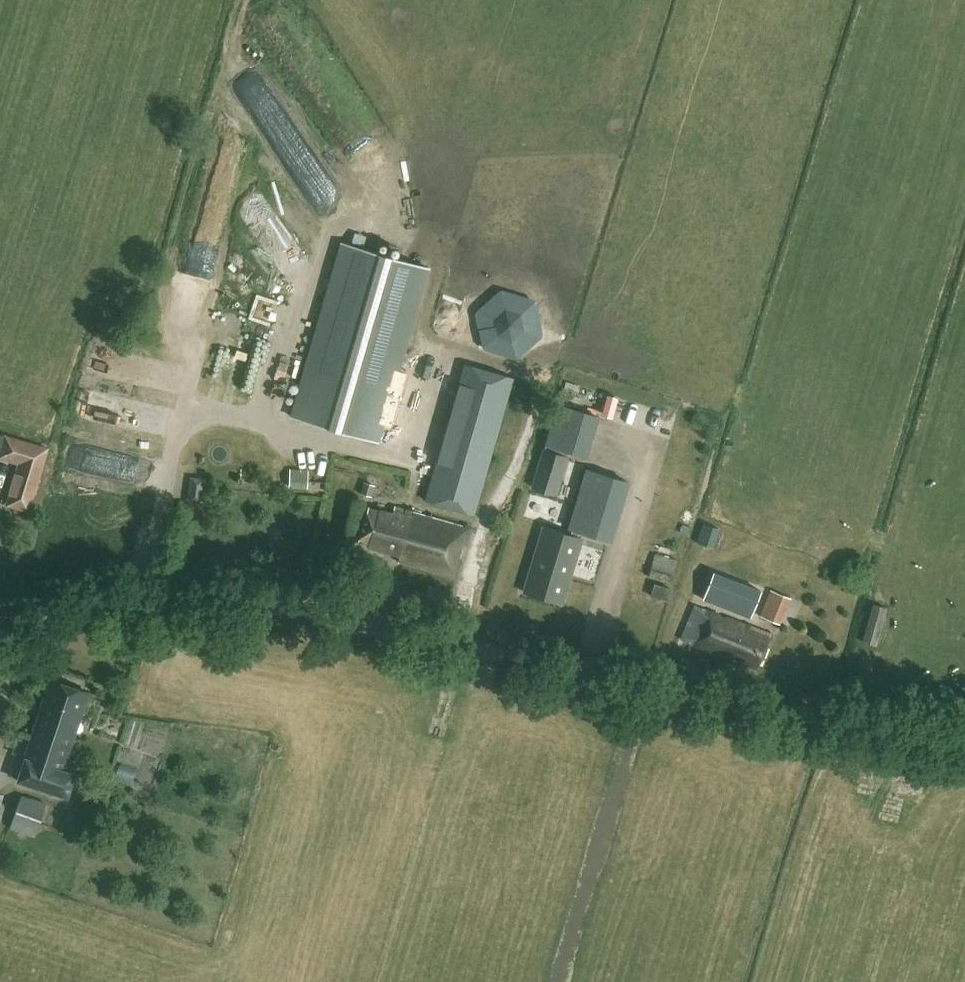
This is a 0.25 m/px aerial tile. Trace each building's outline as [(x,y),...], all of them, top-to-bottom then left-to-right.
[(292,417),(377,441),(427,267),(343,242),(292,417)] [(184,292),(210,295),(212,279),(186,277),(184,292)] [(543,336),(536,300),(501,289),(474,313),(482,349),(516,360),(543,336)] [(474,513),(512,377),(466,364),(426,500),(474,513)] [(594,452),(604,408),(582,403),(572,446),(594,452)] [(562,439),(572,441),(577,412),(567,411),(562,439)] [(551,426),(533,487),(556,494),(569,450),(559,446),(564,430),(551,426)] [(20,463),(17,473),(38,479),(47,448),(26,442),(20,463)] [(289,469),(288,487),(308,488),(309,470),(289,469)] [(621,482),(586,475),(578,514),(575,528),(609,535),(621,483),(621,482)] [(190,477),(187,499),(203,501),(205,478),(190,477)] [(371,498),(375,485),(363,482),(360,494),(371,498)] [(31,500),(11,494),(7,504),(28,511),(31,500)] [(391,513),(367,506),(357,542),(400,554),(398,561),(455,577),(469,527),(393,505),(391,513)] [(711,547),(721,549),(726,527),(716,525),(711,547)] [(571,576),(580,540),(546,531),(537,568),(532,571),(526,597),(564,607),(571,581),(571,576)] [(670,582),(677,560),(655,553),(647,576),(670,582)] [(667,600),(671,588),(654,583),(651,596),(667,600)] [(421,608),(445,615),(452,592),(429,584),(421,608)] [(780,625),(791,598),(770,589),(759,616),(780,625)] [(862,640),(876,646),(887,607),(873,603),(862,640)] [(756,669),(769,634),(749,626),(748,627),(693,606),(680,640),(730,661),(731,659),(756,669)] [(51,679),(17,779),(66,796),(74,773),(61,768),(73,734),(72,734),(87,691),(51,679)] [(10,827),(35,835),(46,802),(22,794),(10,827)]
